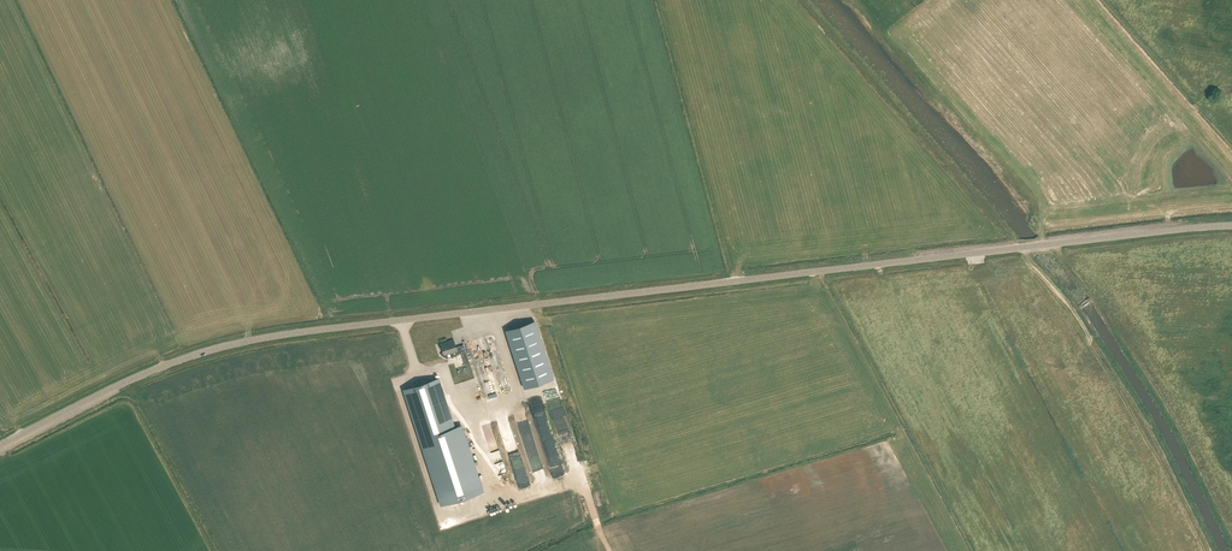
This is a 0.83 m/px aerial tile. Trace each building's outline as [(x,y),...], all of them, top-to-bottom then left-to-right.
[(524,387),(553,378),(534,321),(506,330),(524,387)] [(449,341),(449,342),(446,343),(445,342),(443,343),(442,344),(441,345),(443,351),(441,355),(447,357),(451,356),(452,357),(457,356),(457,354),(461,353),(465,365),(469,363),(464,349),(476,345),(475,340),(463,344),(456,346),(454,339),(449,341)] [(442,504),(482,491),(461,425),(455,427),(439,378),(404,389),(442,504)] [(522,399),(540,394),(538,386),(520,391),(522,399)] [(550,390),(528,399),(530,406),(553,397),(550,390)] [(483,417),(472,421),(474,426),(484,422),(483,417)] [(490,437),(480,441),(482,445),(492,442),(490,437)]
